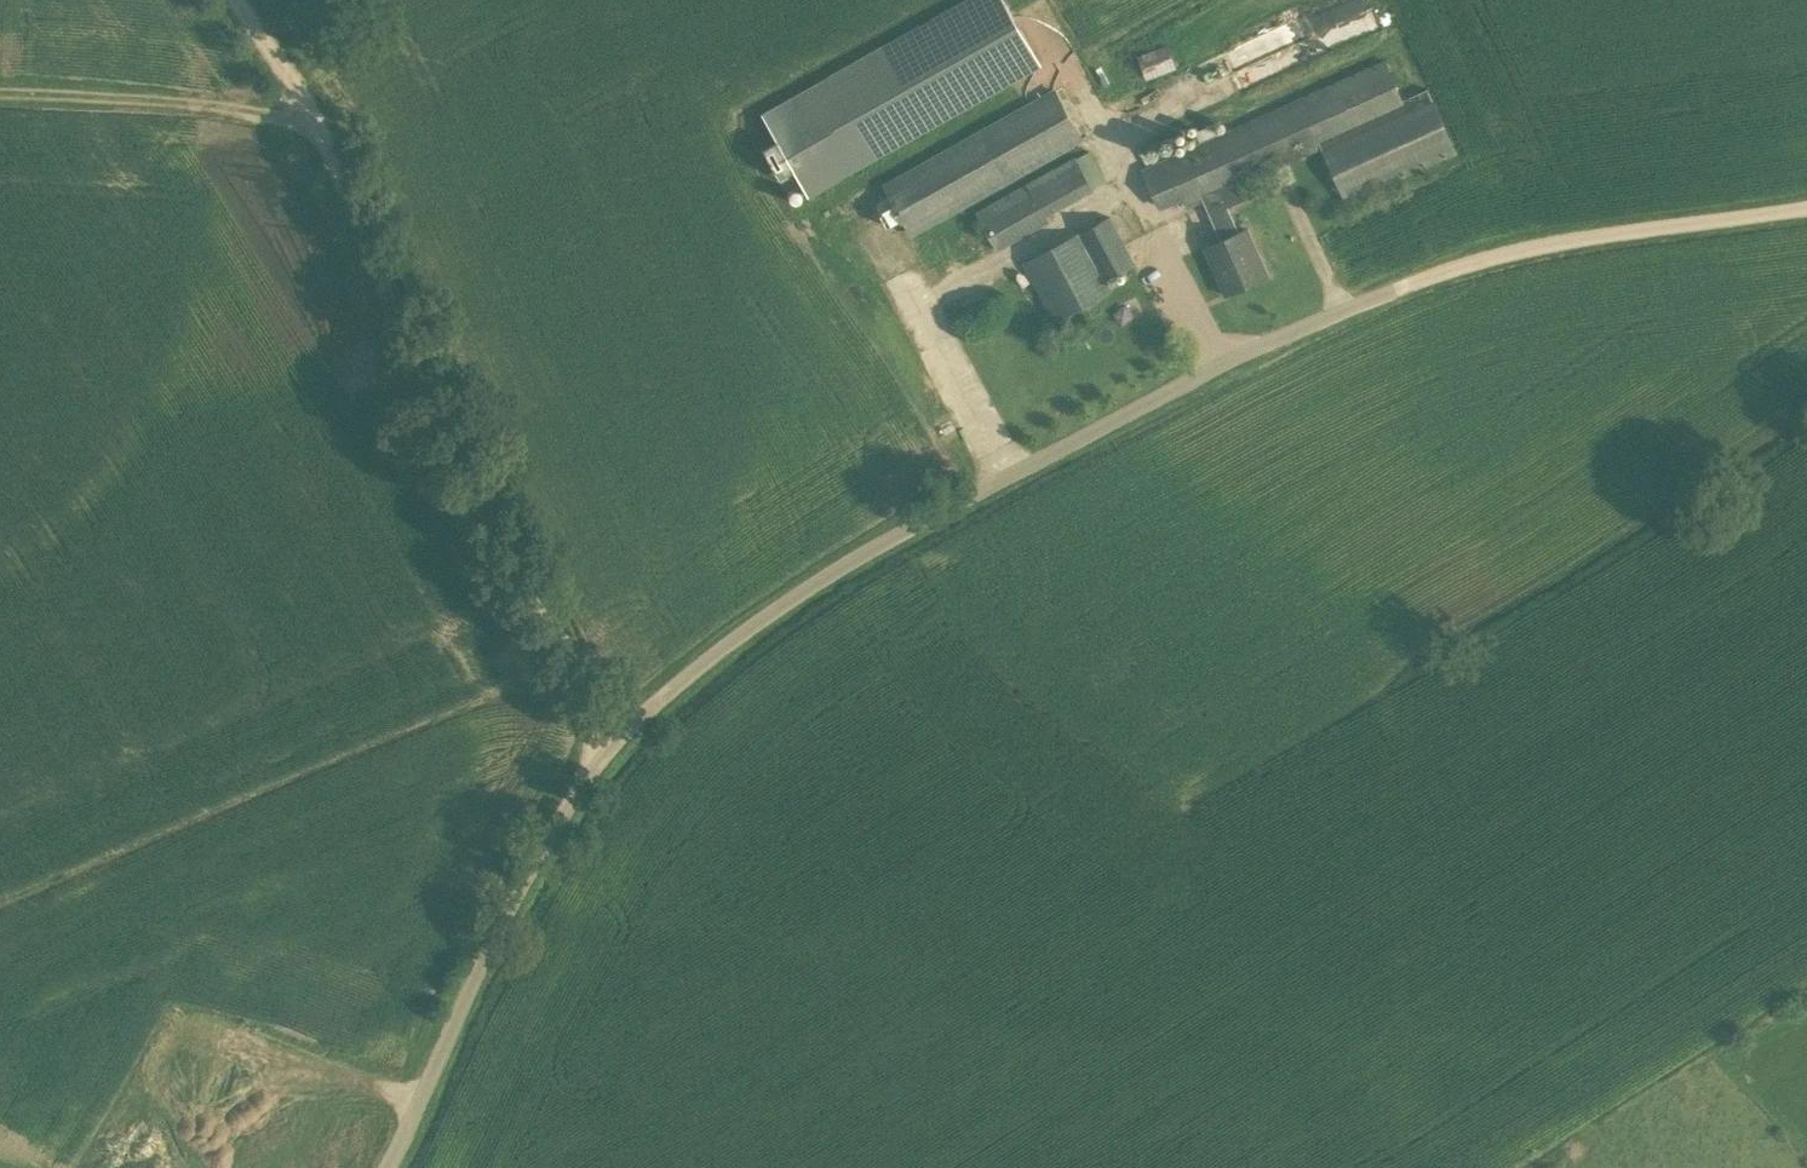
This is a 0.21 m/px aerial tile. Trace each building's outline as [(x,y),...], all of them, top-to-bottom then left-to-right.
[(796,173),(807,193),(1041,63),(1006,0),(960,0),(761,111),(783,150),(769,158),(782,181),(796,173)] [(1385,34),(1373,0),(1352,0),(1209,50),(1224,91),(1385,34)] [(1181,68),(1172,47),(1144,59),(1153,80),(1181,68)] [(1185,209),(1203,202),(1220,240),(1239,232),(1228,206),(1246,198),(1240,185),(1325,147),(1349,201),(1458,153),(1434,99),(1432,99),(1427,89),(1403,100),(1384,59),(1141,168),(1159,209),(1182,199),(1185,209)] [(883,184),(911,236),(1084,139),(1055,88),(883,184)] [(1050,220),(1048,215),(1030,180),(975,211),(997,251),(1050,220)] [(1135,263),(1110,216),(1021,263),(1053,321),(1111,291),(1105,279),(1135,263)] [(1248,228),(1239,232),(1220,240),(1204,247),(1225,295),(1269,275),(1248,228)]
